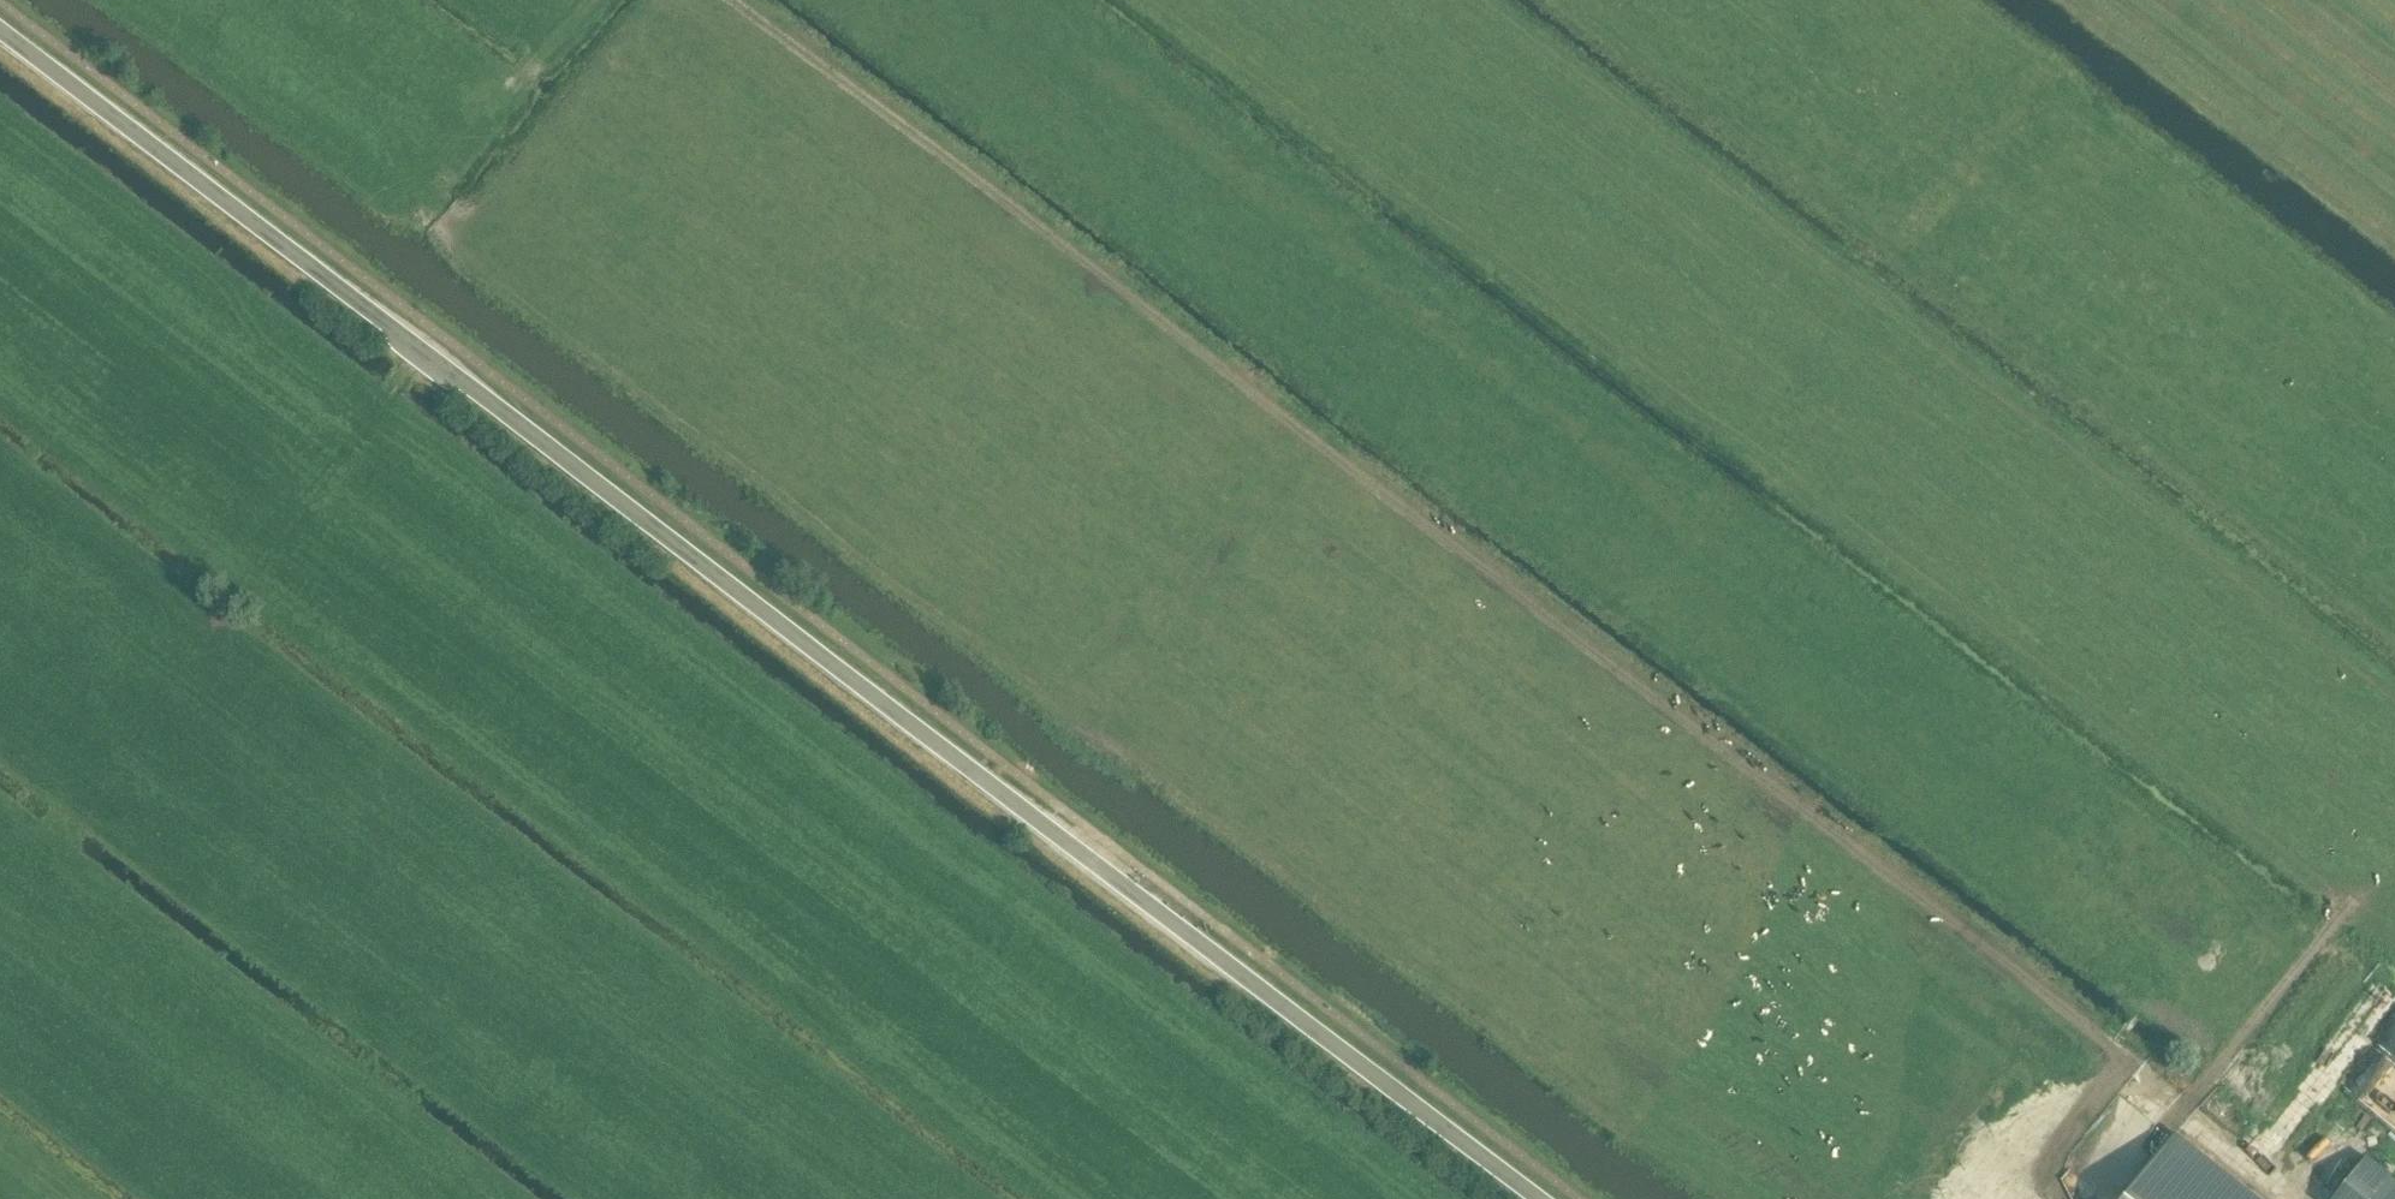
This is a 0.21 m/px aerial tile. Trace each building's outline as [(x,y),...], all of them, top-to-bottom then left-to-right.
[(2172,1139),(2124,1198),(2248,1198),(2172,1139)] [(2391,1177),(2374,1198),(2394,1198),(2394,1180),(2391,1177)]
